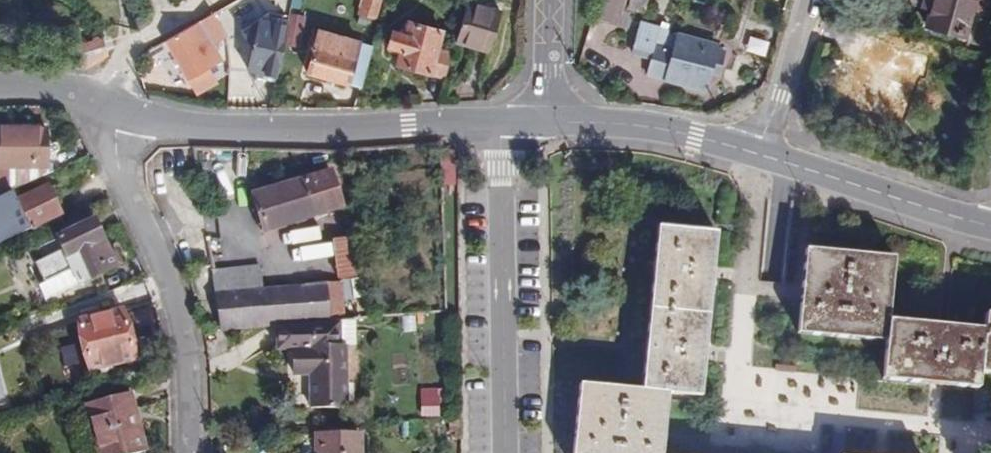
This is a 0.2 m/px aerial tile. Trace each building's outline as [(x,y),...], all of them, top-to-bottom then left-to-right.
[(282,8),(290,10),(292,0),(284,0),(282,8)] [(372,28),(374,19),(377,20),(382,0),(360,0),(358,6),(361,7),(356,24),(372,28)] [(596,17),(628,28),(632,15),(616,9),(619,0),(602,0),(596,17)] [(929,25),(965,36),(973,9),(976,0),(925,0),(924,7),(933,9),(929,25)] [(489,53),(502,10),(467,1),(455,43),(489,53)] [(226,37),(213,13),(164,41),(187,80),(220,61),(211,46),(226,37)] [(289,13),(283,44),(299,48),(306,17),(289,13)] [(396,64),(446,78),(452,55),(437,51),(442,31),(408,22),(404,35),(392,31),(388,47),(400,50),(396,64)] [(661,28),(668,30),(670,24),(663,22),(661,28)] [(653,59),(648,75),(705,91),(710,73),(718,75),(725,51),(717,49),(718,45),(679,34),(679,36),(667,33),(668,30),(661,28),(643,23),(634,53),(653,59)] [(307,73),(348,85),(361,42),(319,31),(307,73)] [(870,33),(849,101),(898,116),(913,63),(918,64),(923,49),(870,33)] [(89,69),(109,56),(103,39),(80,54),(89,69)] [(48,173),(47,128),(0,128),(0,197),(48,173)] [(331,171),(251,195),(262,232),(342,208),(331,171)] [(24,196),(15,200),(29,229),(61,214),(47,185),(38,189),(35,183),(21,189),(24,196)] [(58,225),(62,233),(87,220),(84,212),(58,225)] [(109,252),(92,218),(87,220),(62,233),(53,237),(59,250),(34,263),(44,283),(34,288),(41,302),(116,265),(109,252)] [(716,233),(658,227),(642,389),(668,392),(701,395),(716,233)] [(356,276),(352,236),(334,238),(338,277),(356,276)] [(986,313),(984,329),(888,320),(894,257),(805,248),(797,333),(885,341),(881,379),(978,388),(980,372),(990,373),(990,314),(986,313)] [(109,252),(116,265),(120,263),(114,250),(109,252)] [(212,270),(214,291),(262,287),(260,264),(212,270)] [(327,283),(330,322),(343,320),(340,282),(327,283)] [(214,291),(220,331),(276,326),(276,349),(292,348),(293,375),(310,375),(310,409),(346,408),(345,346),(355,345),(355,319),(343,320),(330,322),(327,283),(262,287),(214,291)] [(77,319),(89,371),(99,369),(101,375),(112,373),(111,368),(111,366),(136,361),(124,309),(77,319)] [(130,336),(136,361),(140,360),(134,334),(130,336)] [(299,406),(309,406),(309,376),(299,376),(299,406)] [(668,392),(642,389),(608,386),(580,383),(573,452),(662,452),(668,392)] [(146,451),(130,391),(84,403),(97,452),(140,452),(146,451)] [(448,438),(459,437),(459,420),(448,420),(448,438)] [(360,434),(317,434),(317,452),(360,452),(360,434)]
